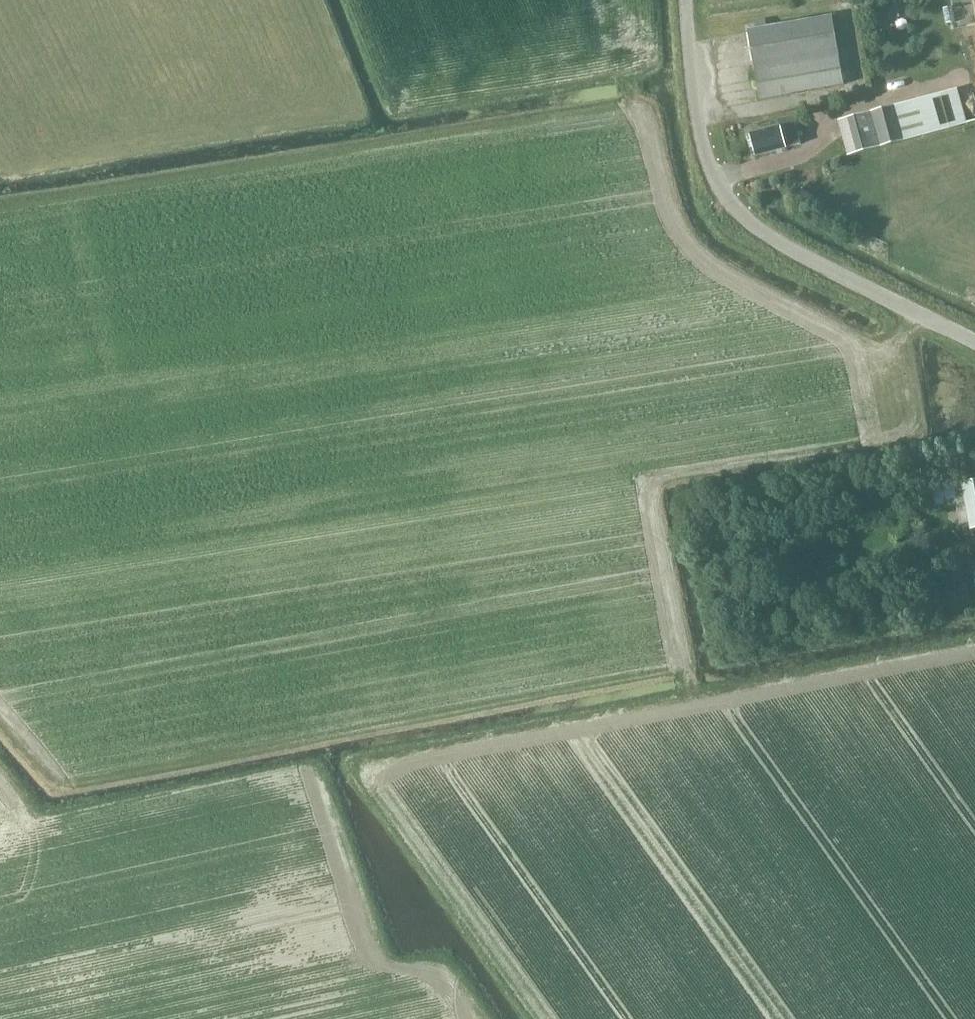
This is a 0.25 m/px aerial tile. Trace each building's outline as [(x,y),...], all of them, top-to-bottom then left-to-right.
[(832,17),(748,32),(760,101),(844,86),(832,17)] [(849,157),(967,124),(958,90),(839,122),(849,157)] [(755,157),(801,144),(794,117),(778,121),(780,128),(750,136),(755,157)] [(815,200),(821,189),(808,183),(803,194),(815,200)] [(974,530),(974,481),(961,484),(970,531),(974,530)]
